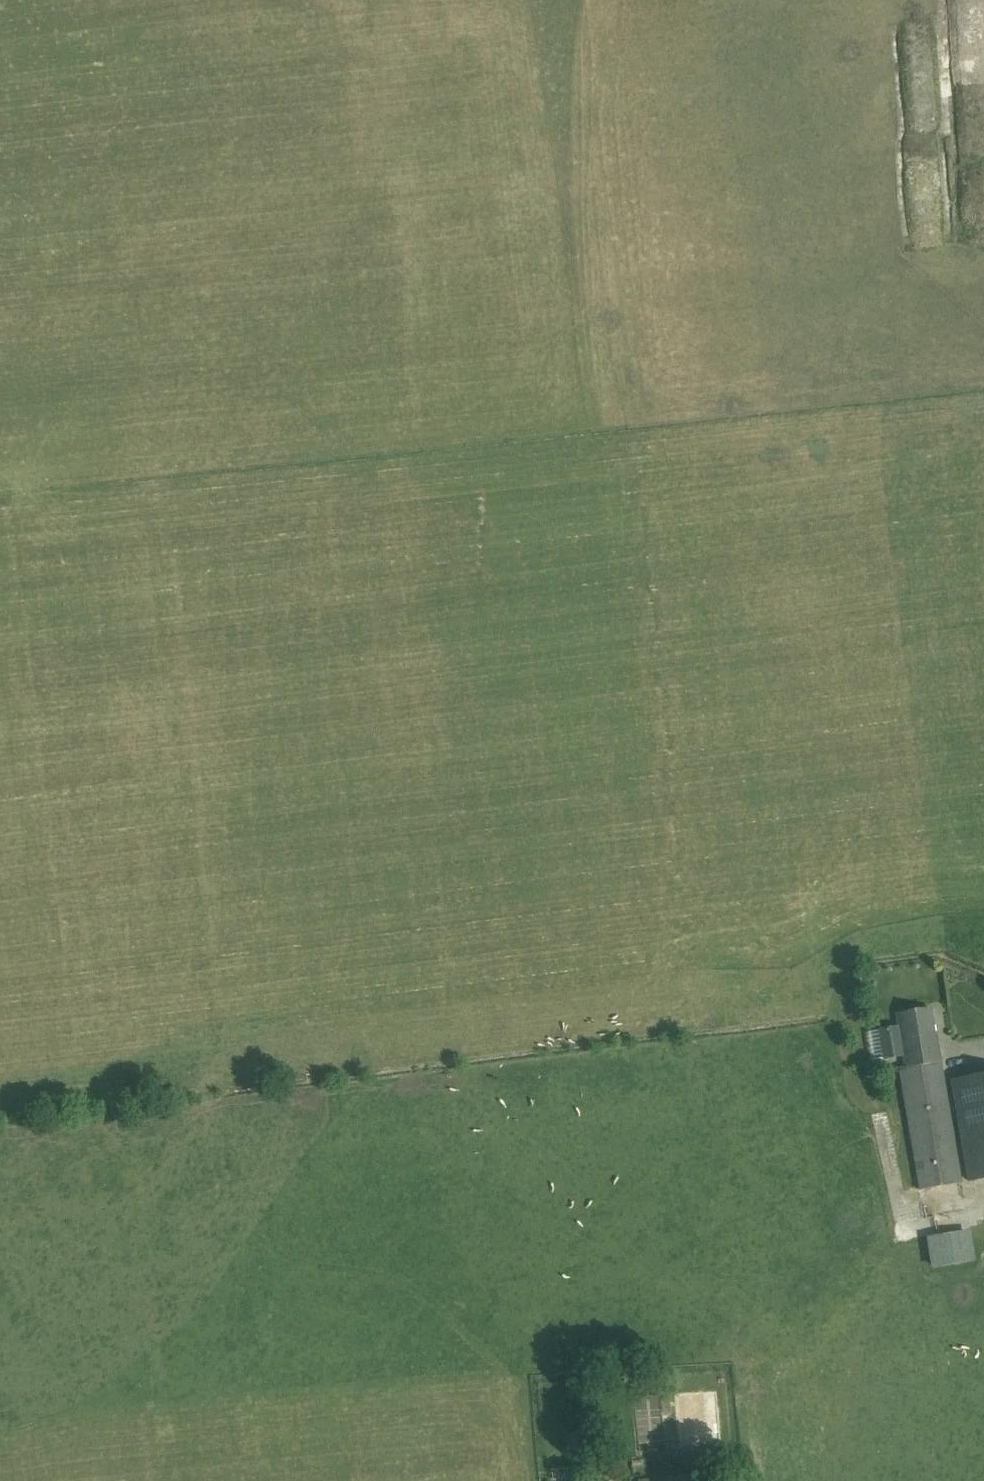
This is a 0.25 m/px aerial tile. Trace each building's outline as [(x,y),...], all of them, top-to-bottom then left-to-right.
[(919,1188),(962,1181),(938,1040),(933,1040),(928,1011),(898,1016),(906,1067),(899,1068),(919,1188)] [(973,1078),(951,1082),(955,1102),(976,1098),(973,1078)] [(983,1178),(983,1136),(961,1140),(968,1181),(983,1178)] [(681,1446),(721,1442),(716,1392),(676,1396),(681,1446)]
